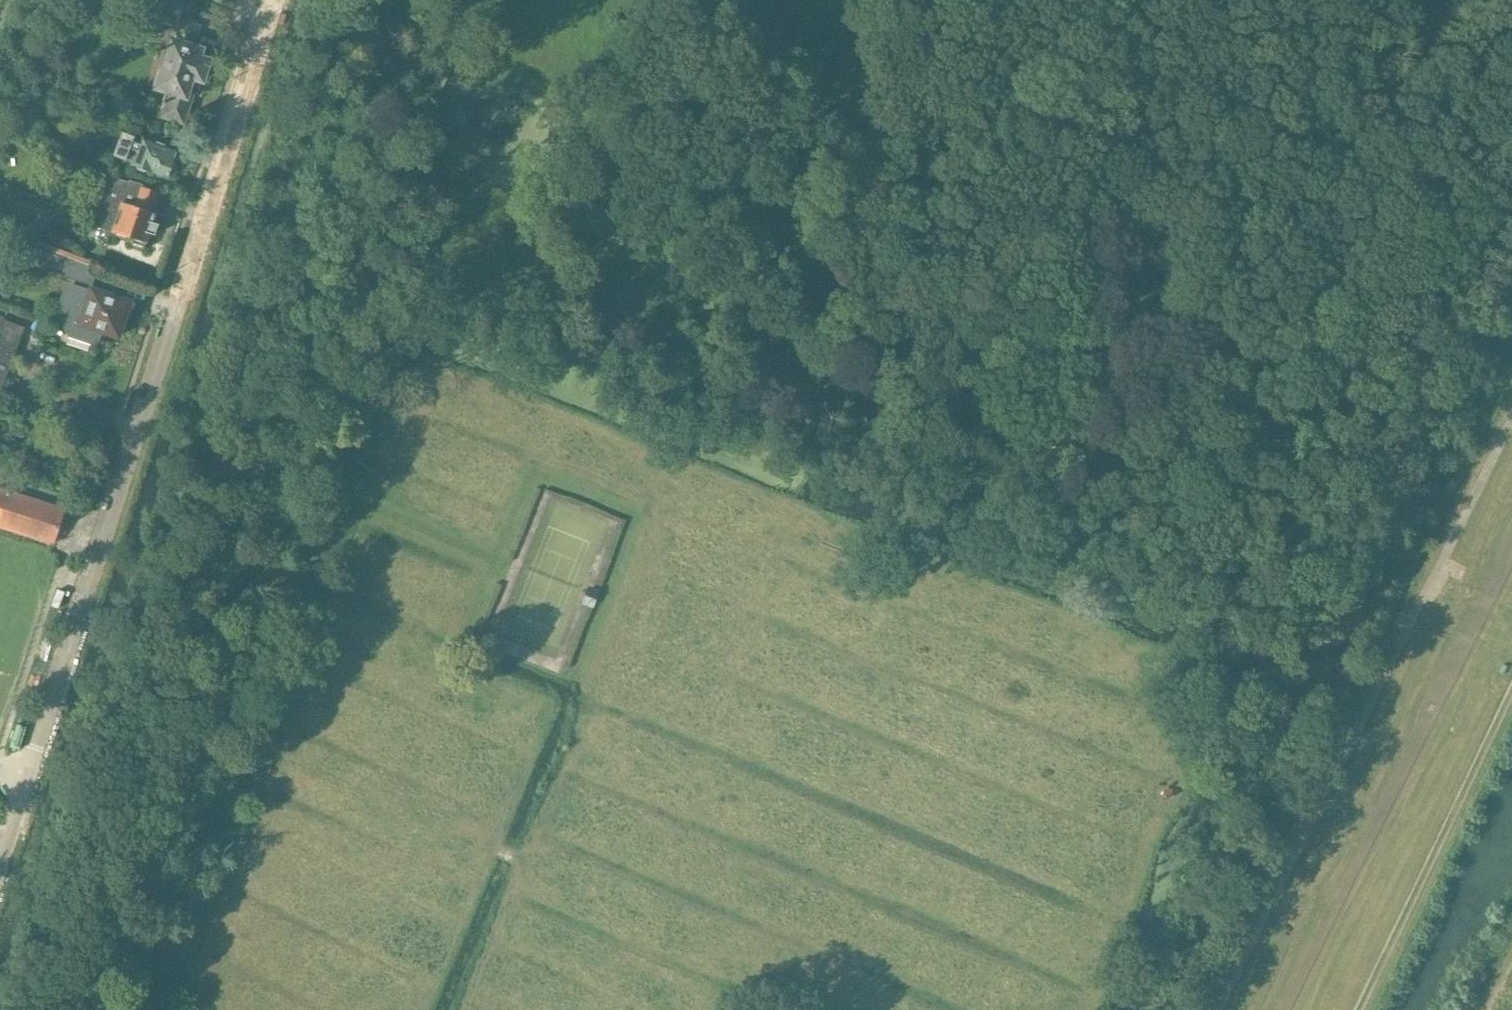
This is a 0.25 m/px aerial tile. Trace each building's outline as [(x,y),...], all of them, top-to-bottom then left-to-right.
[(205,74),(208,67),(206,63),(207,60),(202,58),(205,51),(192,46),(198,26),(179,20),(156,86),(167,90),(161,108),(165,110),(163,115),(182,121),(184,116),(187,114),(190,106),(188,103),(192,92),(196,93),(201,76),(205,74)] [(171,159),(172,157),(170,157),(172,149),(141,137),(140,140),(132,137),(132,135),(120,131),(111,155),(124,159),(124,158),(132,161),(132,163),(134,164),(133,168),(135,171),(142,173),(145,172),(146,169),(148,169),(149,168),(166,174),(167,172),(169,173),(172,171),(175,164),(173,160),(171,159)] [(109,176),(93,226),(112,232),(133,238),(131,243),(143,247),(148,232),(154,234),(157,224),(151,222),(154,212),(152,212),(159,192),(141,187),(142,185),(129,181),(128,182),(109,176)] [(94,270),(43,253),(39,265),(50,269),(90,283),(94,270)] [(122,319),(128,301),(76,285),(66,316),(71,322),(68,331),(71,336),(96,344),(101,329),(117,334),(118,332),(122,333),(126,320),(122,319)] [(15,346),(0,340),(0,387),(15,346)] [(64,509),(0,488),(0,525),(53,543),(64,509)] [(588,608),(594,610),(602,588),(596,586),(593,584),(591,591),(584,588),(578,604),(588,608)]
